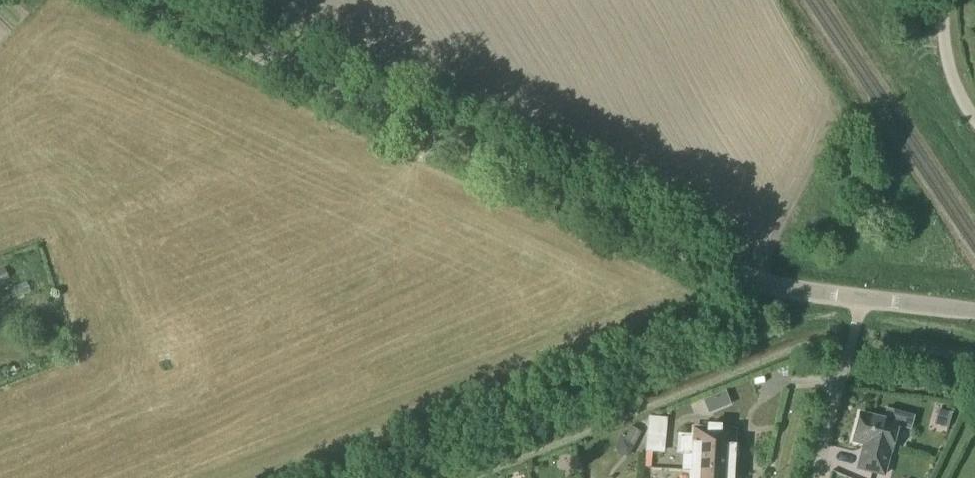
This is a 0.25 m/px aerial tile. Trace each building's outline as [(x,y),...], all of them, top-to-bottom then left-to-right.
[(9,279),(5,268),(0,270),(0,283),(9,279)] [(24,372),(21,364),(0,372),(0,381),(24,372)] [(891,451),(898,423),(859,413),(852,441),(864,444),(857,468),(882,475),(889,450),(891,451)] [(661,451),(663,435),(664,419),(649,418),(646,450),(661,451)] [(690,470),(732,472),(733,456),(735,456),(736,445),(733,445),(734,429),(719,429),(720,425),(707,425),(707,428),(692,427),(691,436),(678,435),(677,452),(691,453),(690,470)] [(634,447),(641,433),(631,428),(623,442),(634,447)] [(732,472),(690,470),(689,477),(732,477),(732,472)]
